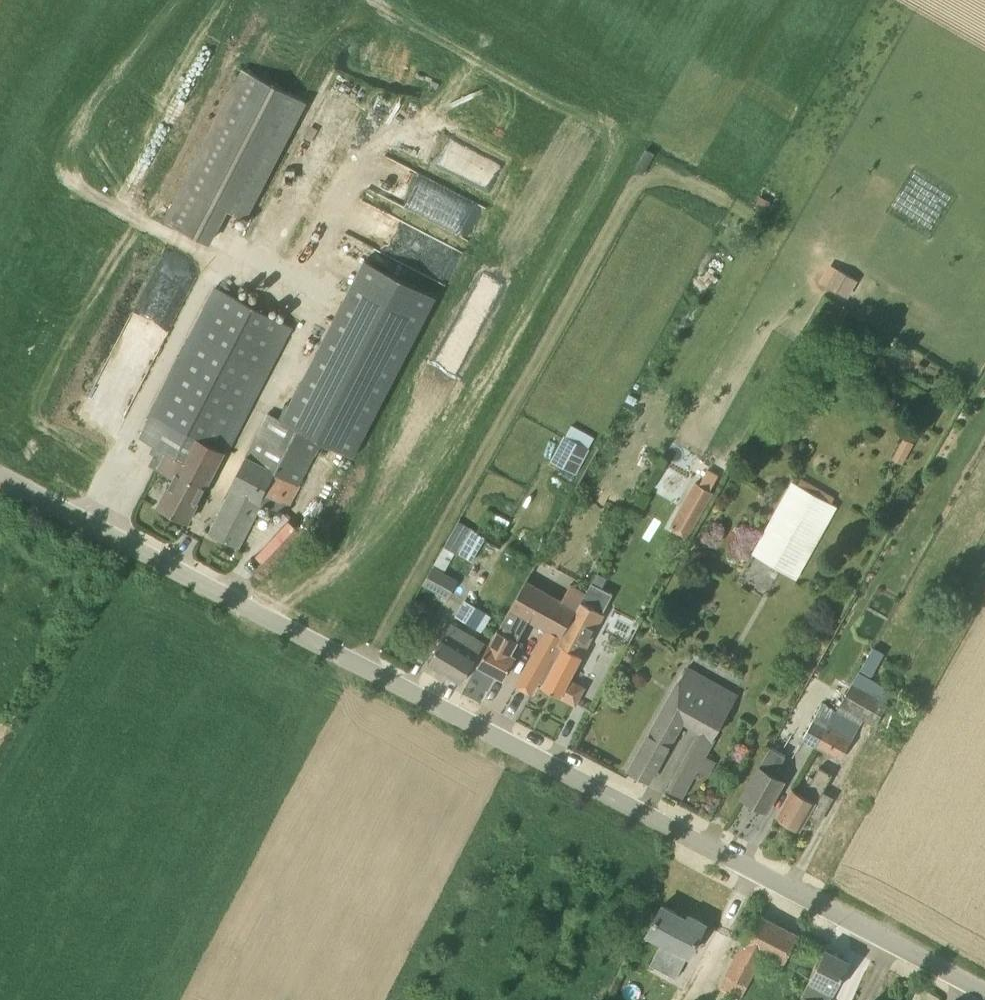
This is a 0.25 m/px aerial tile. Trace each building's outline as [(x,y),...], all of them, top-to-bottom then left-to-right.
[(243,70),(165,221),(209,244),(227,209),(245,219),(306,102),(243,70)] [(756,205),(766,211),(772,202),(761,196),(756,205)] [(287,404),(280,418),(322,440),(354,457),(437,296),(366,260),(290,405),(287,404)] [(828,287),(848,299),(858,281),(838,269),(828,287)] [(137,288),(107,361),(148,378),(178,305),(137,288)] [(141,440),(159,449),(150,466),(174,478),(159,507),(188,522),(290,325),(219,289),(141,440)] [(263,502),(285,513),(322,440),(280,418),(269,413),(231,487),(234,488),(210,533),(238,548),(263,502)] [(572,425),(566,436),(583,446),(589,449),(595,438),(572,425)] [(576,474),(590,450),(566,437),(553,461),(576,474)] [(904,439),(893,459),(902,464),(913,444),(904,439)] [(715,480),(722,467),(726,459),(715,452),(704,473),(715,480)] [(797,485),(793,483),(754,553),(797,577),(836,506),(832,504),(835,497),(801,478),(797,485)] [(696,479),(680,508),(698,518),(714,489),(696,479)] [(473,531),(460,555),(473,562),(486,538),(473,531)] [(547,665),(586,593),(572,586),(536,564),(479,664),(504,677),(516,655),(511,653),(529,617),(549,627),(517,684),(532,692),(542,675),(547,665)] [(460,579),(434,565),(423,584),(448,599),(460,579)] [(614,594),(593,583),(587,594),(586,593),(547,665),(554,669),(545,687),(576,703),(584,688),(569,680),(590,639),(604,613),(614,594)] [(464,599),(454,616),(465,622),(475,606),(464,599)] [(462,683),(486,643),(453,623),(429,663),(462,683)] [(871,677),(884,653),(873,647),(860,670),(871,677)] [(736,693),(685,665),(630,770),(650,780),(682,720),(702,731),(671,789),(669,788),(668,789),(682,796),(697,768),(707,774),(714,760),(704,755),(736,693)] [(836,712),(860,726),(864,720),(875,727),(895,693),(858,672),(835,711),(836,712)] [(817,745),(835,711),(822,704),(804,738),(817,745)] [(842,759),(860,726),(836,712),(835,711),(817,745),(842,759)] [(767,811),(784,781),(775,776),(786,756),(770,748),(742,797),(767,811)] [(818,803),(833,775),(820,768),(805,795),(793,788),(776,816),(801,830),(809,817),(819,822),(827,808),(818,803)] [(648,934),(673,947),(661,970),(676,978),(688,955),(689,955),(705,924),(690,915),(688,919),(662,906),(648,934)] [(758,914),(727,974),(749,985),(765,954),(784,963),(799,935),(758,914)] [(811,977),(799,999),(830,999),(850,961),(826,949),(811,977)] [(749,985),(727,974),(721,986),(742,998),(749,985)]
